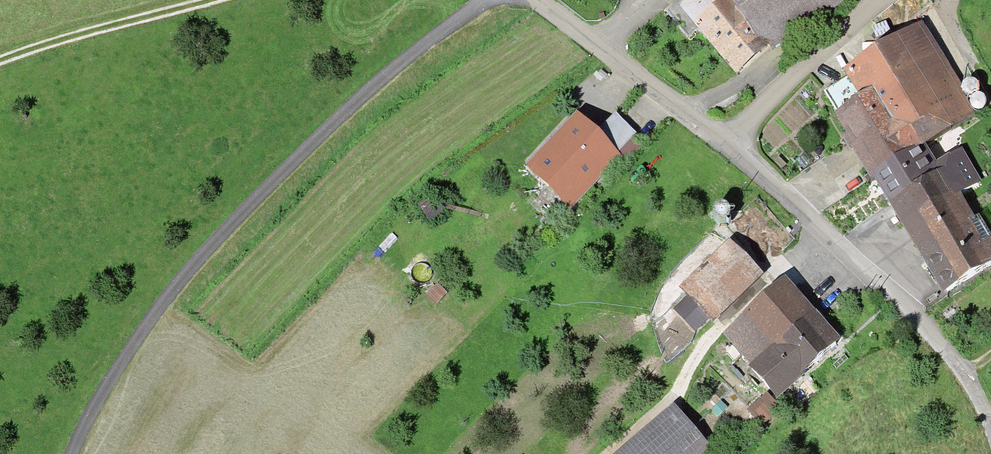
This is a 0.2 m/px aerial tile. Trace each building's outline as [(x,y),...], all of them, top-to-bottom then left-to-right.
[(676,6),(733,72),(769,42),(764,37),(818,0),(682,0),(676,6)] [(914,35),(822,95),(874,179),(919,150),(931,143),(932,144),(949,133),(928,99),(937,93),(936,90),(945,84),(914,35)] [(970,100),(977,97),(979,91),(977,85),(971,82),(965,84),(962,90),(964,97),(970,100)] [(977,114),(984,112),(986,106),(984,99),(977,97),(970,100),(969,105),(971,112),(977,114)] [(622,154),(576,111),(526,164),(572,207),(622,154)] [(931,169),(919,150),(874,179),(904,226),(949,198),(951,201),(975,186),(956,154),(931,169)] [(949,198),(904,226),(945,294),(990,265),(990,248),(977,225),(975,224),(973,224),(967,227),(951,201),(949,198)] [(720,227),(727,224),(730,217),(727,210),(720,207),(713,210),(710,217),(713,224),(720,227)] [(682,296),(708,322),(754,276),(729,250),(682,296)] [(433,305),(441,297),(431,287),(423,295),(433,305)] [(775,399),(833,347),(780,287),(724,337),(753,369),(750,372),(775,399)] [(748,413),(759,424),(775,409),(765,398),(748,413)] [(672,408),(619,453),(712,453),(672,408)]
